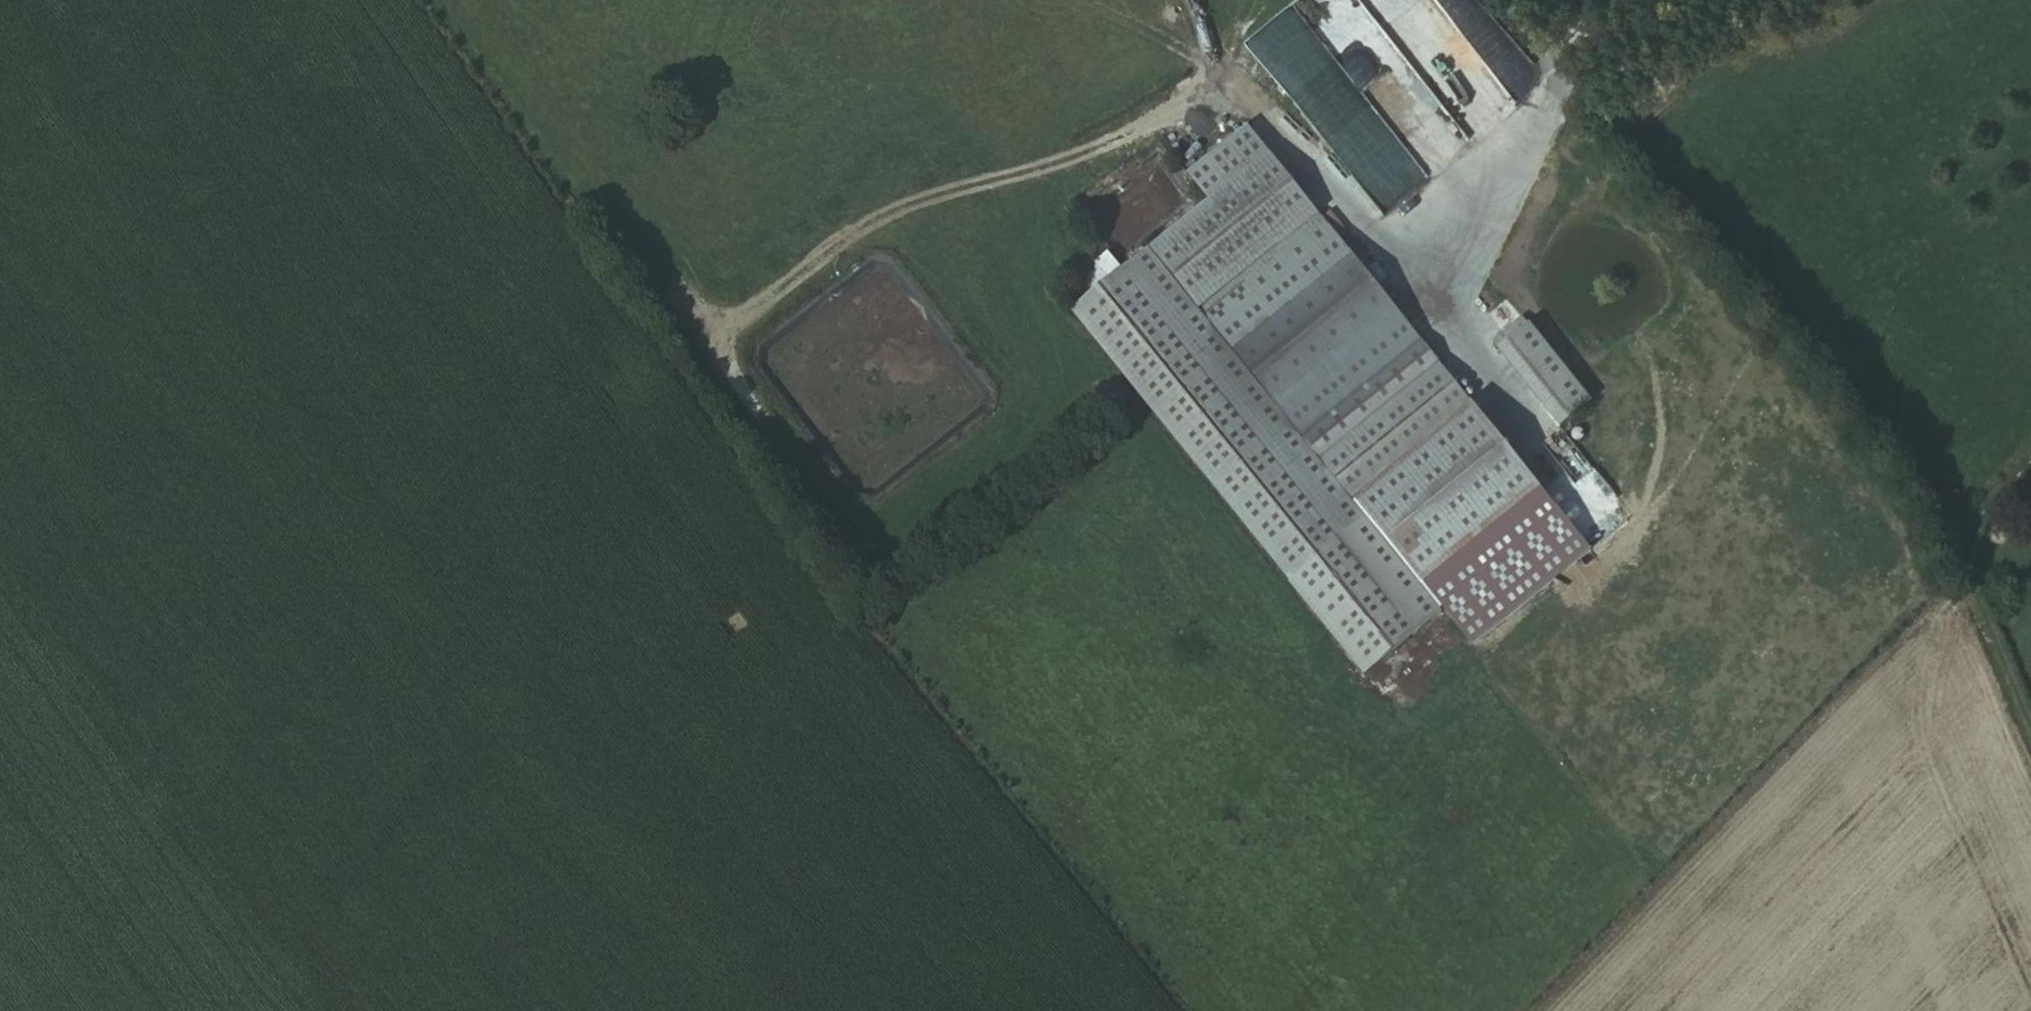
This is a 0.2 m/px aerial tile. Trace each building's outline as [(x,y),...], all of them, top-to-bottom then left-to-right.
[(1292,96),(1385,222),(1523,100),(1437,0),(1410,0),(1292,96)] [(1548,488),(1246,124),(1187,167),(1213,197),(1070,311),(1366,681),(1451,615),(1425,586),(1548,488)] [(1598,404),(1529,319),(1495,353),(1557,432),(1598,404)] [(1595,551),(1563,514),(1451,615),(1476,651),(1595,551)]
